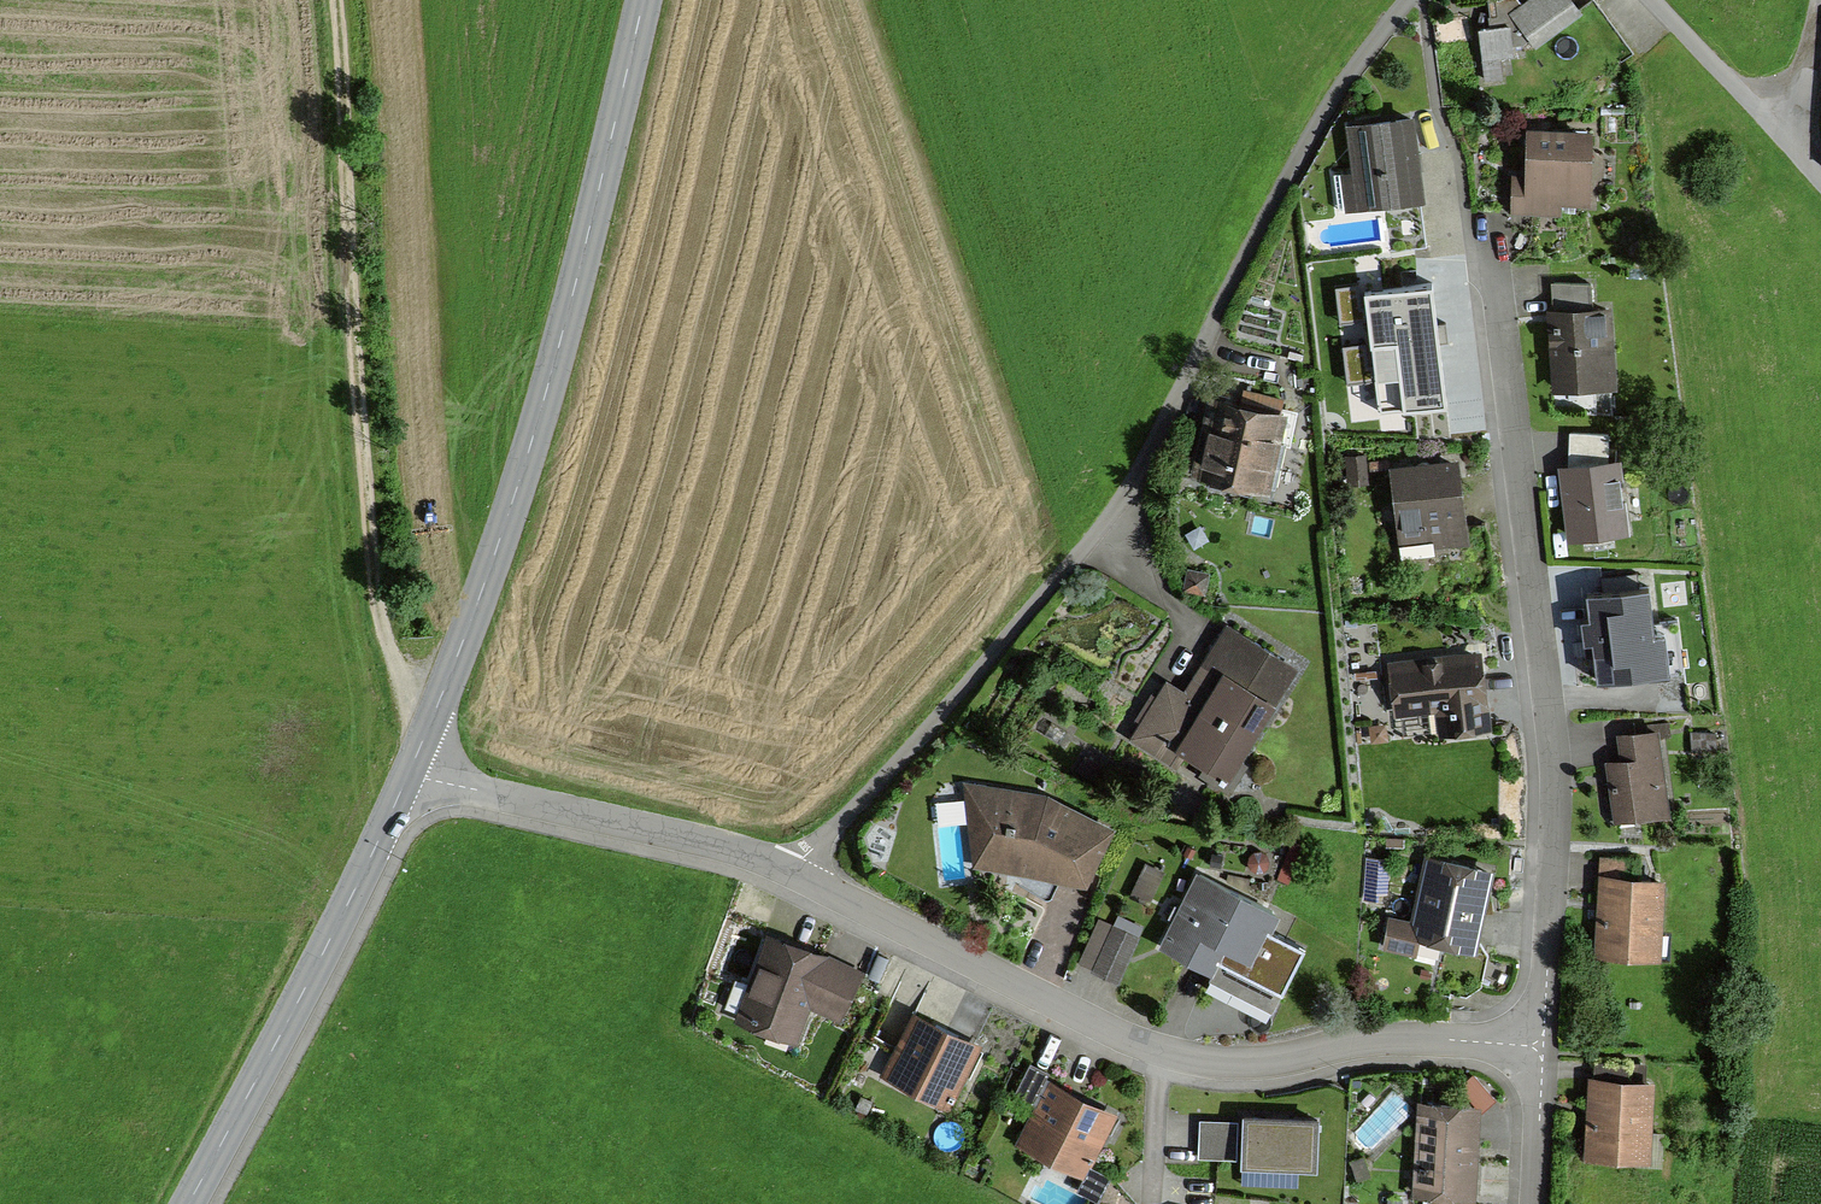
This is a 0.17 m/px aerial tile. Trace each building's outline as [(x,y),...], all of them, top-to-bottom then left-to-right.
[(1516,0),(1488,0),(1490,30),(1482,31),(1485,77),(1502,76),(1501,62),(1514,62),(1582,12),(1573,0),(1529,0),(1521,6),(1516,0)] [(1410,121),(1347,129),(1357,205),(1420,197),(1410,121)] [(1593,133),(1532,132),(1531,180),(1517,180),(1517,212),(1564,213),(1565,199),(1592,200),(1593,133)] [(1444,400),(1429,287),(1364,295),(1379,408),(1444,400)] [(1611,312),(1553,314),(1556,389),(1613,387),(1611,312)] [(1265,487),(1281,411),(1225,399),(1209,475),(1265,487)] [(1458,464),(1395,473),(1405,544),(1468,535),(1458,464)] [(1619,464),(1564,471),(1573,534),(1628,526),(1619,464)] [(1652,586),(1588,595),(1598,680),(1663,672),(1652,586)] [(1227,779),(1293,670),(1230,631),(1186,704),(1168,694),(1138,743),(1173,764),(1181,751),(1227,779)] [(1481,657),(1392,667),(1398,715),(1444,710),(1447,736),(1490,732),(1481,657)] [(1667,817),(1658,730),(1624,734),(1627,764),(1612,766),(1618,822),(1667,817)] [(1112,835),(1048,802),(967,790),(976,867),(1085,886),(1112,835)] [(1489,871),(1428,858),(1415,923),(1392,918),(1386,944),(1431,953),(1435,936),(1474,944),(1489,871)] [(1637,861),(1604,860),(1600,948),(1662,951),(1665,884),(1636,883),(1637,861)] [(1153,902),(1168,871),(1148,861),(1133,893),(1153,902)] [(1277,917),(1199,878),(1165,943),(1212,967),(1221,947),(1253,963),(1277,917)] [(1132,944),(1098,927),(1079,963),(1113,980),(1132,944)] [(859,977),(767,939),(735,1016),(797,1042),(811,1009),(841,1021),(859,977)] [(982,1044),(913,1010),(881,1073),(950,1108),(982,1044)] [(1656,1083),(1595,1080),(1591,1157),(1652,1159),(1656,1083)] [(1111,1113),(1050,1085),(1022,1143),(1083,1172),(1111,1113)] [(1480,1108),(1423,1105),(1418,1194),(1474,1198),(1480,1108)] [(1320,1117),(1243,1113),(1241,1163),(1318,1167),(1320,1117)] [(1238,1120),(1199,1118),(1198,1156),(1237,1158),(1238,1120)]
